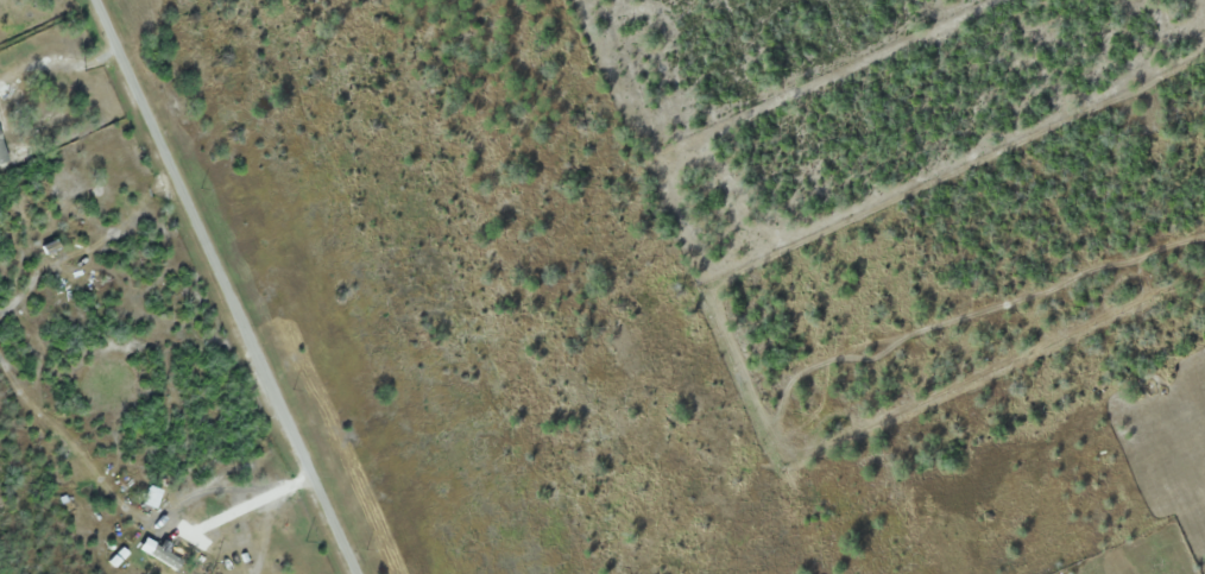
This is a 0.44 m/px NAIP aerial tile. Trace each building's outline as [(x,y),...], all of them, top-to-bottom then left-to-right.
[(61,249),(57,240),(44,247),(48,255),(61,249)]
